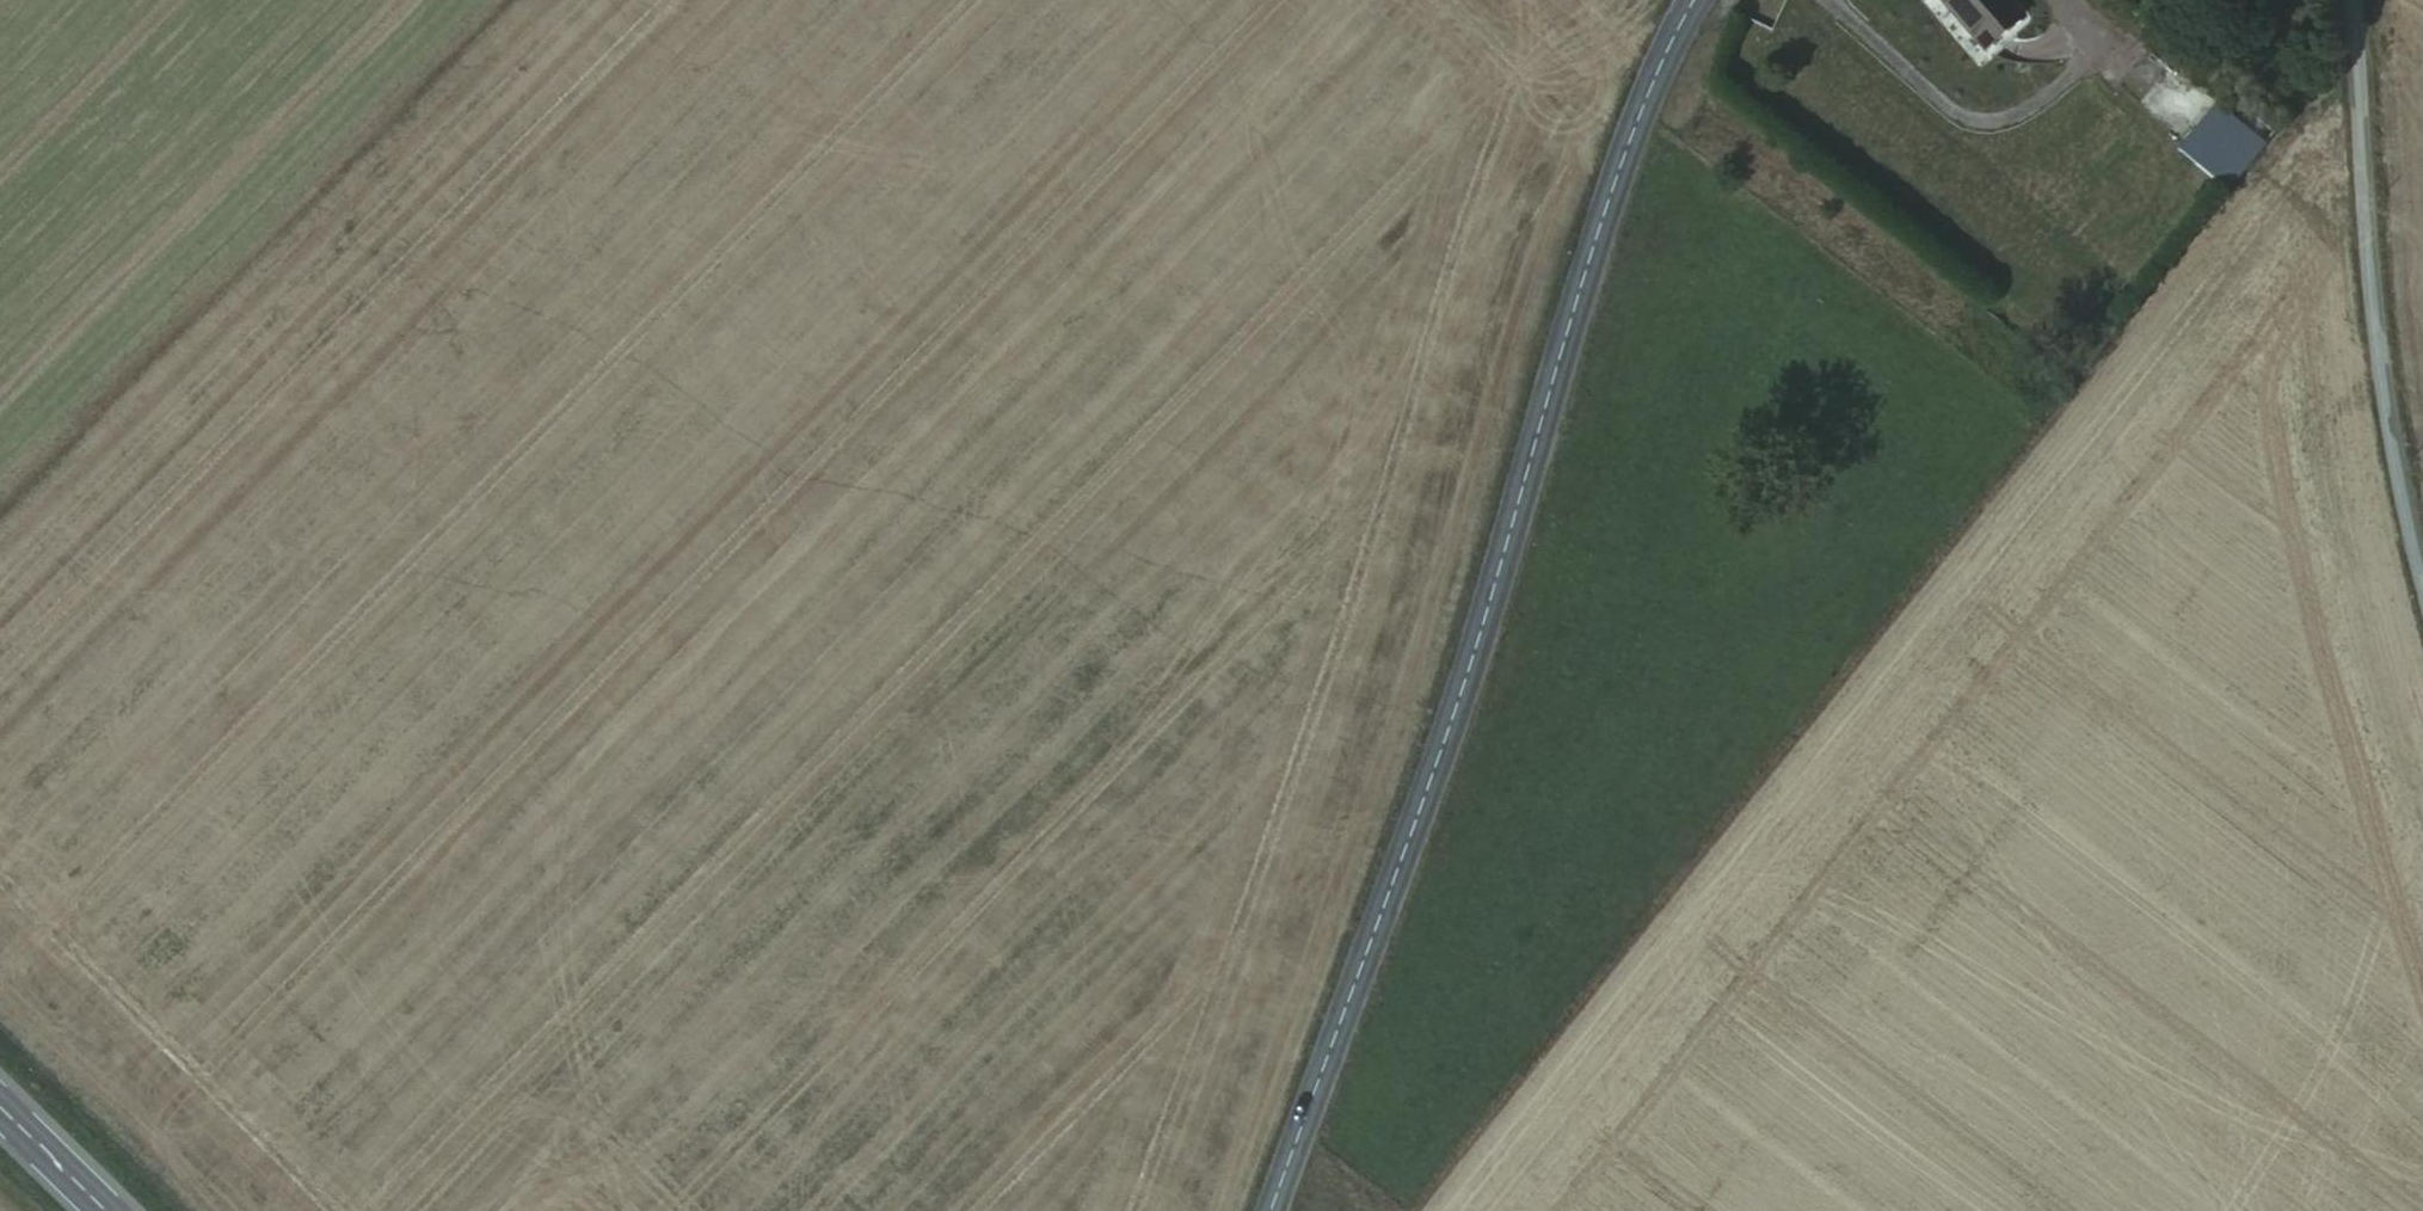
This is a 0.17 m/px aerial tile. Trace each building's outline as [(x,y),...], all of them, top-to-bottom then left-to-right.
[(1994,28),(2027,0),(1970,0),(1994,28)] [(2232,188),(2266,146),(2235,120),(2199,162),(2232,188)]
